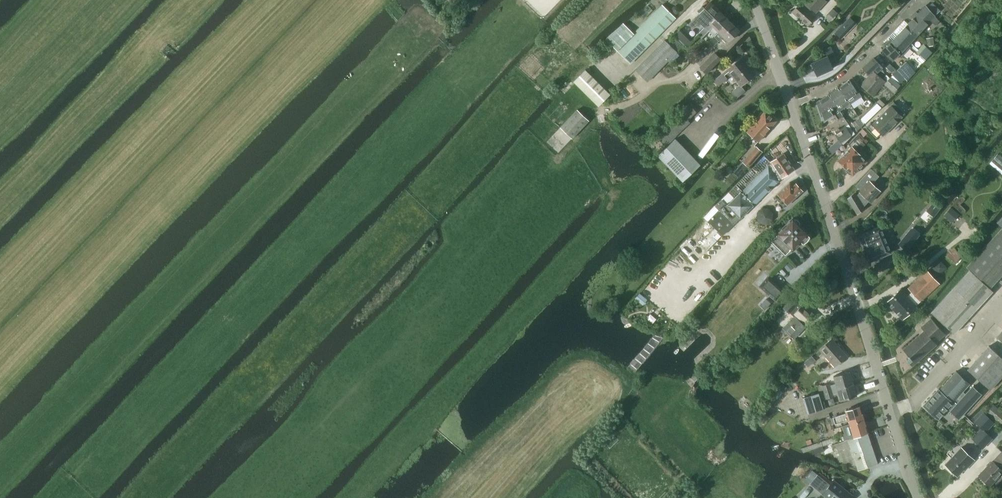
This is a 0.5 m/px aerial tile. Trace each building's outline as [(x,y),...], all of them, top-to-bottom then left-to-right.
[(804,2),(805,2),(803,5),(800,3),(792,12),(807,26),(816,16),(810,11),(812,9),(816,13),(827,1),(826,0),(806,0),(804,2)] [(699,21),(705,27),(720,11),(710,2),(688,24),(693,28),(699,21)] [(913,18),(906,26),(916,36),(931,20),(936,25),(940,21),(926,5),(918,13),(917,11),(911,16),(913,18)] [(630,64),(674,19),(661,6),(634,33),(624,23),(606,39),(630,64)] [(674,7),(672,9),(672,13),(674,15),(678,15),(680,13),(680,9),(678,7),(674,7)] [(832,9),(828,14),(833,19),(838,14),(832,9)] [(720,11),(705,27),(698,34),(703,38),(709,31),(715,36),(730,20),(720,11)] [(849,18),(836,31),(842,36),(854,23),(849,18)] [(719,32),(715,36),(708,43),(712,47),(723,36),(728,41),(739,30),(730,20),(719,32)] [(900,32),(898,34),(912,47),(913,45),(911,42),(916,36),(906,26),(902,30),(901,29),(899,31),(900,32)] [(680,29),(674,35),(686,46),(691,41),(680,29)] [(891,38),(888,41),(901,53),(904,55),(912,47),(898,34),(893,40),(891,38)] [(665,40),(656,49),(668,61),(677,52),(665,40)] [(901,53),(888,41),(881,47),(883,50),(892,60),(901,53)] [(833,68),(838,63),(831,46),(824,49),(827,56),(812,63),(817,75),(833,68)] [(926,46),(919,54),(925,59),(931,51),(926,46)] [(668,61),(656,49),(636,69),(648,80),(668,61)] [(700,66),(707,73),(721,59),(714,52),(700,66)] [(727,69),(728,69),(723,73),(723,72),(714,80),(718,85),(732,74),(741,85),(756,73),(747,62),(743,56),(727,69)] [(862,68),(869,75),(873,70),(876,73),(883,67),(874,58),(862,68)] [(888,61),(884,65),(891,72),(895,68),(888,61)] [(905,62),(901,66),(910,74),(910,75),(914,71),(905,62)] [(901,66),(898,69),(905,78),(910,74),(901,66)] [(894,74),(892,76),(900,83),(905,78),(898,69),(893,74),(894,74)] [(574,82),(599,106),(611,94),(586,70),(574,82)] [(873,70),(869,75),(860,85),(873,96),(884,83),(894,92),(900,85),(899,84),(900,83),(892,76),(886,81),(876,73),(873,70)] [(849,80),(839,87),(847,99),(850,104),(862,96),(858,91),(857,92),(849,80)] [(839,87),(829,94),(837,106),(841,104),(843,108),(848,105),(845,100),(847,99),(839,87)] [(829,94),(817,101),(822,116),(824,121),(834,115),(838,120),(844,116),(829,94)] [(876,102),(882,107),(885,103),(879,98),(876,102)] [(876,102),(872,107),(875,111),(880,106),(876,102)] [(690,122),(688,120),(697,112),(689,104),(659,133),(660,135),(650,145),(658,153),(690,122)] [(865,127),(876,138),(881,133),(883,135),(900,119),(888,108),(872,124),(871,122),(865,127)] [(560,127),(572,138),(589,121),(578,109),(560,127)] [(765,110),(747,131),(759,141),(777,120),(765,110)] [(859,118),(850,125),(855,132),(863,124),(859,118)] [(849,124),(835,133),(841,142),(851,136),(855,132),(849,124)] [(863,129),(859,133),(863,137),(864,136),(867,133),(863,129)] [(860,149),(865,144),(862,141),(864,139),(859,133),(849,144),(851,146),(838,160),(847,168),(853,175),(867,161),(855,150),(858,147),(860,149)] [(675,138),(658,155),(683,181),(700,164),(675,138)] [(743,162),(749,167),(762,152),(756,146),(743,162)] [(742,191),(755,204),(779,181),(774,173),(777,171),(782,178),(794,169),(783,154),(771,162),(771,163),(742,191)] [(881,191),(872,184),(879,176),(875,173),(871,169),(856,185),(861,190),(857,195),(855,192),(848,198),(858,214),(865,208),(863,204),(868,200),(871,202),(881,191)] [(789,182),(777,193),(787,204),(801,191),(801,190),(795,183),(792,185),(789,182)] [(716,228),(700,243),(708,250),(723,235),(734,224),(733,224),(740,217),(740,218),(753,205),(740,191),(727,204),(722,199),(715,206),(719,210),(708,221),(716,228)] [(934,201),(928,208),(935,214),(941,207),(934,201)] [(959,214),(950,207),(944,215),(952,221),(959,214)] [(759,213),(759,218),(763,223),(768,223),(773,218),(773,213),(769,209),(763,209),(759,213)] [(778,234),(771,241),(785,255),(792,248),(797,243),(800,241),(800,240),(803,243),(807,241),(809,237),(807,234),(807,233),(800,226),(800,225),(799,222),(796,219),(794,219),(793,218),(777,233),(778,234)] [(880,226),(860,235),(870,261),(891,252),(887,243),(890,242),(886,234),(884,235),(880,226)] [(970,270),(931,312),(954,333),(993,291),(990,288),(1001,274),(1001,228),(967,267),(970,270)] [(907,234),(899,244),(906,250),(914,240),(907,234)] [(939,263),(935,267),(939,271),(943,267),(939,263)] [(900,302),(893,309),(902,319),(911,311),(921,302),(939,286),(927,272),(908,290),(914,296),(909,300),(903,305),(900,302)] [(768,276),(760,286),(776,300),(784,290),(768,276)] [(783,329),(795,339),(806,326),(805,325),(808,322),(808,323),(814,316),(802,305),(801,305),(799,303),(805,296),(799,290),(783,307),(790,314),(791,313),(795,316),(783,329)] [(887,302),(893,309),(900,302),(903,305),(909,300),(900,290),(887,302)] [(639,293),(635,298),(641,303),(645,299),(639,293)] [(767,298),(761,304),(766,308),(771,302),(767,298)] [(906,359),(912,365),(936,344),(935,343),(945,334),(932,318),(921,327),(924,330),(903,349),(909,356),(906,359)] [(820,349),(835,367),(847,356),(832,338),(820,349)] [(967,369),(990,390),(1001,376),(1001,357),(989,346),(967,369)] [(809,358),(804,362),(808,367),(813,363),(809,358)] [(823,385),(825,392),(853,383),(849,371),(834,376),(836,383),(830,385),(830,383),(823,385)] [(969,383),(956,371),(954,374),(939,390),(938,389),(923,405),(938,419),(948,407),(951,410),(950,411),(959,418),(981,394),(973,386),(965,394),(962,392),(969,383)] [(853,383),(825,392),(827,399),(834,396),(833,395),(839,393),(841,400),(857,395),(853,383)] [(779,388),(773,395),(777,399),(783,392),(779,388)] [(803,398),(808,413),(824,408),(819,393),(803,398)] [(848,419),(850,424),(864,419),(863,417),(865,417),(864,412),(862,413),(860,406),(846,410),(846,413),(836,416),(838,422),(848,419)] [(988,414),(1001,425),(1001,412),(994,406),(988,414)] [(985,431),(994,422),(984,412),(975,422),(982,428),(978,432),(988,442),(992,438),(985,431)] [(850,432),(842,435),(843,439),(868,432),(866,427),(868,426),(866,421),(865,421),(864,419),(850,424),(852,429),(849,430),(850,432)] [(843,439),(842,435),(806,446),(853,466),(854,466),(858,469),(858,470),(878,464),(875,458),(876,458),(868,432),(843,439)] [(945,464),(957,476),(967,466),(968,467),(974,460),(961,447),(945,464)] [(990,485),(1001,472),(1001,451),(979,475),(990,485)] [(805,479),(810,484),(828,497),(850,497),(852,495),(844,488),(843,489),(840,486),(841,485),(834,480),(830,484),(818,474),(817,474),(813,470),(805,479)]
